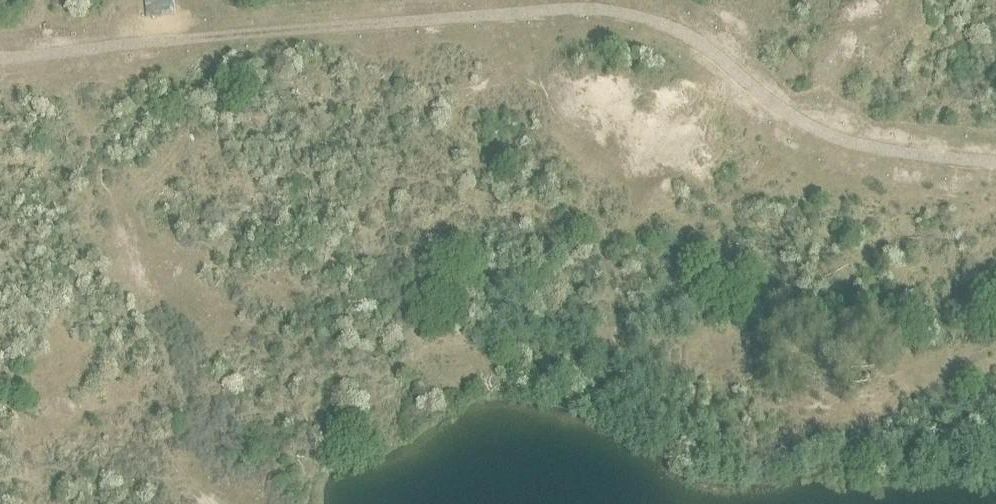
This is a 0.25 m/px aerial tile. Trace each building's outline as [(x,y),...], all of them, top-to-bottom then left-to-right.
[(147,14),(179,12),(178,0),(146,0),(147,14)]
